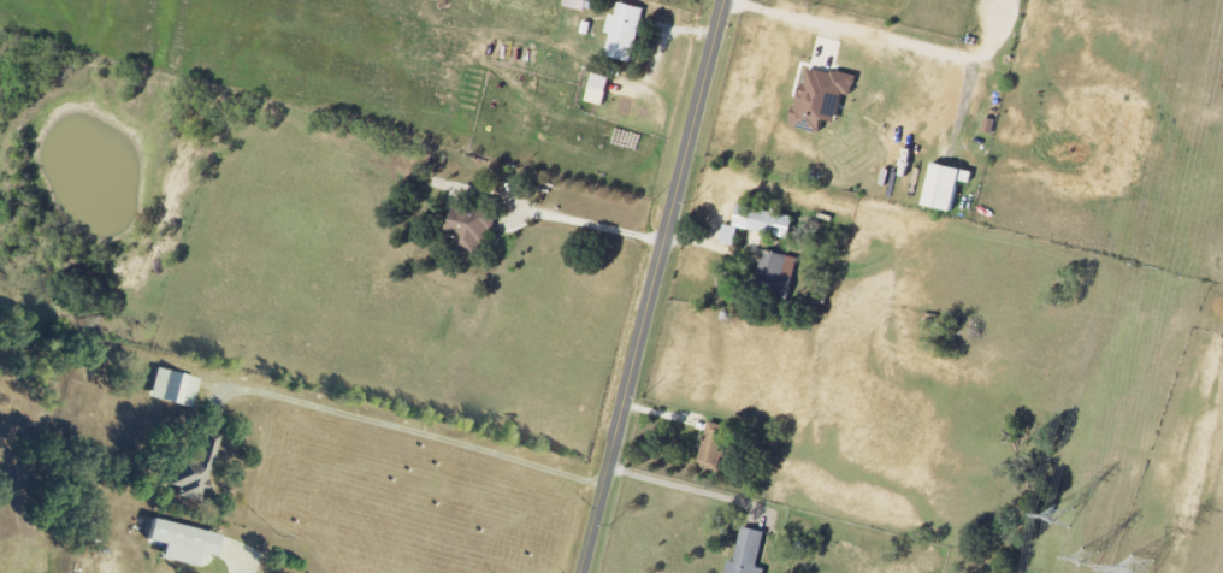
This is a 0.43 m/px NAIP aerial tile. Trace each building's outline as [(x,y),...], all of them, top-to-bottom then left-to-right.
[(593,0),(565,0),(564,6),(589,13),(593,0)] [(644,9),(619,3),(616,16),(609,15),(605,34),(611,35),(605,57),(631,63),(644,9)] [(838,124),(843,96),(853,97),(857,77),(805,68),(795,128),(823,132),(825,122),(838,124)] [(605,106),(609,78),(592,75),(587,103),(605,106)] [(974,173),(934,164),(925,207),(954,213),(961,182),(971,185),(974,173)] [(447,228),(464,239),(458,247),(473,258),(496,223),(464,202),(447,228)] [(721,245),(734,247),(737,230),(791,239),(795,218),(738,207),(734,228),(724,226),(721,245)] [(798,259),(764,251),(756,285),(790,292),(798,259)] [(198,380),(155,368),(147,398),(190,409),(198,380)] [(697,466),(718,472),(730,428),(709,422),(697,466)] [(199,439),(197,457),(191,459),(174,457),(170,487),(175,488),(178,499),(207,492),(217,438),(208,440),(199,439)] [(219,535),(151,519),(146,540),(163,545),(160,558),(194,567),(197,553),(213,557),(219,535)] [(725,572),(765,572),(765,570),(758,568),(766,532),(743,527),(734,562),(728,560),(725,572)]
